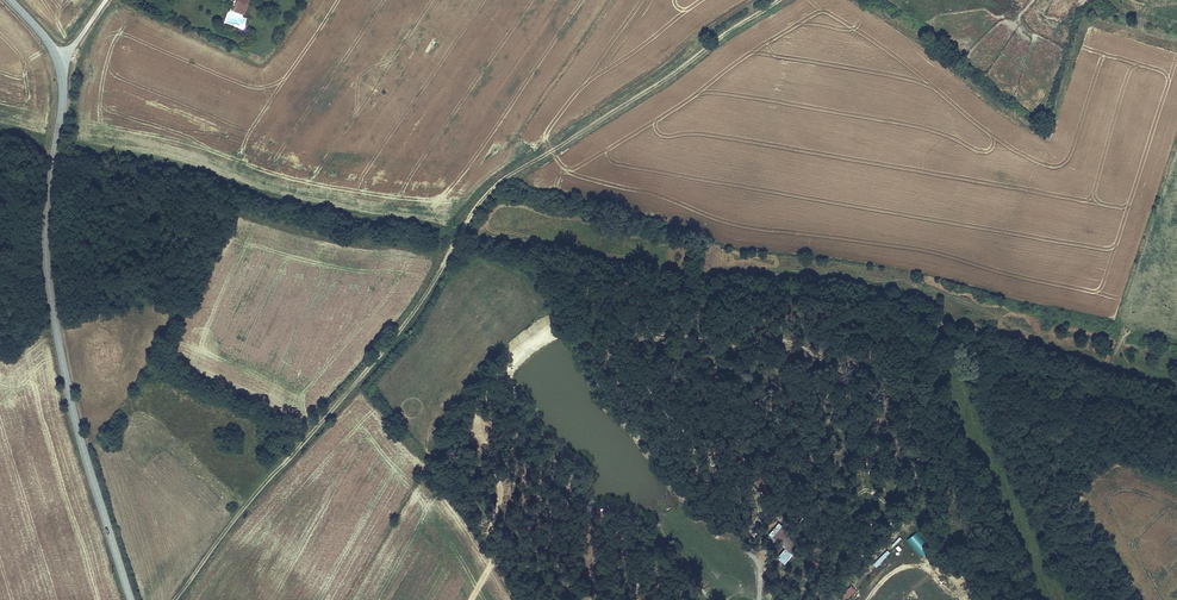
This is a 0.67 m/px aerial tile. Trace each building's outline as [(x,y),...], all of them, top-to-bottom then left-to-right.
[(233,9),(246,13),(250,0),(236,0),(233,9)] [(776,556),(783,562),(801,543),(779,523),(766,537),(781,550),(776,556)] [(886,549),(872,563),(876,566),(890,553),(886,549)] [(851,584),(841,594),(846,599),(856,589),(851,584)]
